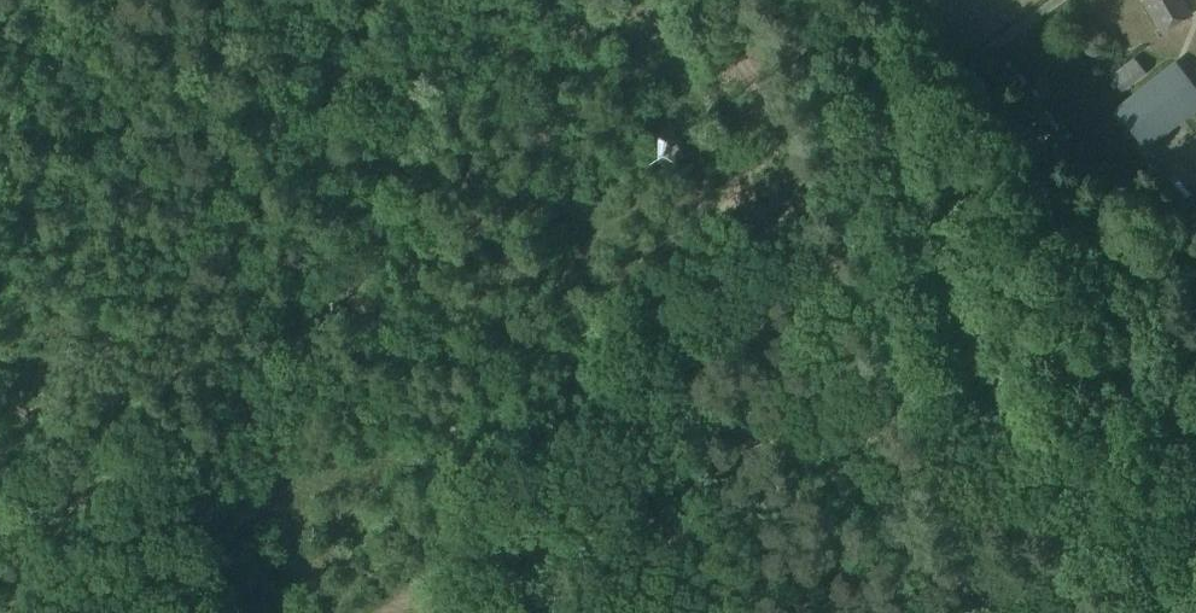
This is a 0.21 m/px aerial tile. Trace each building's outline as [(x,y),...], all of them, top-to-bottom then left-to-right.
[(1143,3),(1159,33),(1186,17),(1177,0),(1148,0),(1143,3)] [(1155,46),(1129,65),(1140,80),(1166,60),(1155,46)] [(1021,63),(1009,73),(1068,150),(1080,141),(1021,63)] [(1120,111),(1151,149),(1195,112),(1195,88),(1177,64),(1120,111)] [(1116,105),(1138,93),(1129,78),(1107,90),(1116,105)]
